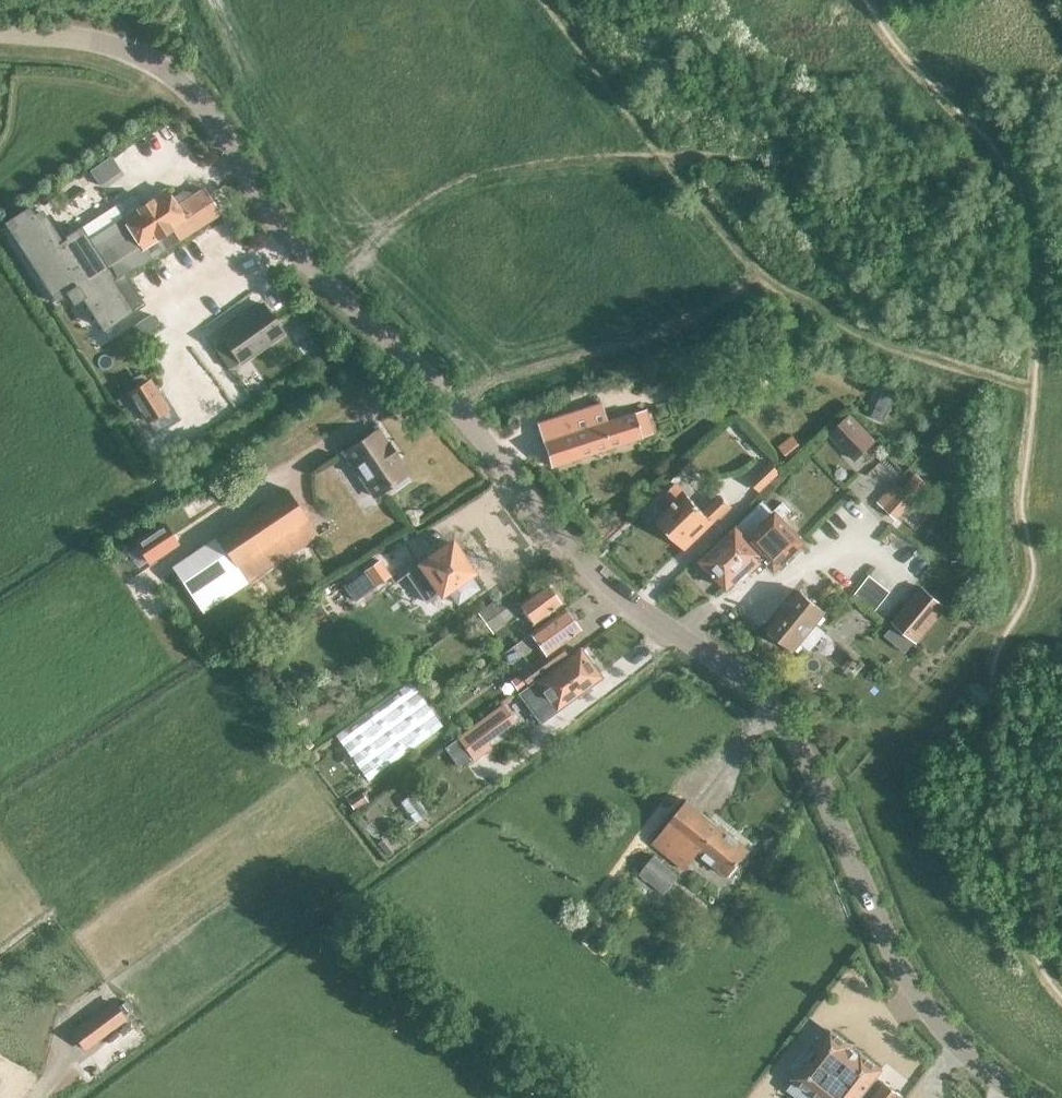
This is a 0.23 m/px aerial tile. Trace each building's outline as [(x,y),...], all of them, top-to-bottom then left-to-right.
[(27,206),(2,222),(54,302),(65,294),(68,298),(81,290),(82,292),(90,287),(86,281),(104,269),(112,282),(219,212),(203,189),(176,207),(165,190),(87,240),(78,227),(63,236),(64,238),(59,241),(39,209),(31,213),(27,206)] [(275,293),(260,303),(272,320),(287,309),(275,293)] [(272,320),(260,303),(219,333),(223,339),(212,346),(228,368),(239,361),(240,363),(282,333),(272,320)] [(148,380),(129,392),(148,421),(166,410),(148,380)] [(600,403),(536,423),(542,441),(550,466),(652,433),(645,409),(606,421),(600,403)] [(849,415),(830,433),(855,459),(874,441),(849,415)] [(407,474),(376,429),(343,451),(374,496),(392,484),(395,488),(407,480),(404,476),(407,474)] [(780,472),(770,461),(748,482),(758,493),(780,472)] [(877,501),(885,508),(896,518),(913,500),(902,489),(894,482),(877,501)] [(685,549),(729,506),(720,496),(702,513),(675,484),(665,494),(675,505),(658,521),(685,549)] [(201,613),(318,535),(287,489),(170,566),(201,613)] [(775,567),(802,541),(781,520),(790,511),(781,502),(772,511),(763,501),(700,561),(703,564),(702,568),(706,572),(711,573),(726,589),(748,567),(752,571),(766,558),(775,567)] [(135,542),(147,560),(176,541),(164,523),(135,542)] [(420,565),(406,575),(426,603),(440,593),(441,594),(472,572),(471,571),(479,565),(469,550),(460,556),(451,543),(420,565)] [(363,570),(373,586),(388,576),(378,560),(363,570)] [(515,600),(486,622),(492,629),(499,639),(510,631),(503,622),(521,608),(532,624),(559,604),(544,583),(517,603),(515,600)] [(923,588),(898,618),(920,637),(945,607),(923,588)] [(486,622),(515,600),(508,591),(479,612),(486,622)] [(794,650),(801,642),(811,649),(825,632),(816,624),(825,612),(799,591),(768,628),(794,650)] [(512,646),(503,652),(509,660),(518,654),(536,641),(544,653),(517,673),(518,675),(510,680),(518,691),(526,685),(565,656),(557,645),(578,630),(563,609),(512,646)] [(540,676),(518,692),(539,722),(553,712),(552,710),(564,702),(561,697),(564,694),(567,699),(598,676),(596,673),(597,670),(592,663),(589,663),(579,650),(542,677),(540,676)] [(502,704),(458,737),(473,758),(488,747),(485,742),(514,720),(502,704)] [(728,876),(748,852),(687,801),(653,843),(685,870),(699,852),(728,876)] [(653,856),(639,873),(665,894),(679,876),(653,856)] [(124,1020),(110,1001),(68,1032),(82,1051),(124,1020)] [(864,1083),(874,1071),(852,1054),(848,1059),(840,1053),(844,1048),(822,1030),(784,1078),(806,1095),(807,1094),(812,1097),(852,1097),(864,1083)] [(852,1097),(896,1097),(901,1093),(883,1079),(873,1091),(864,1083),(852,1097)]
